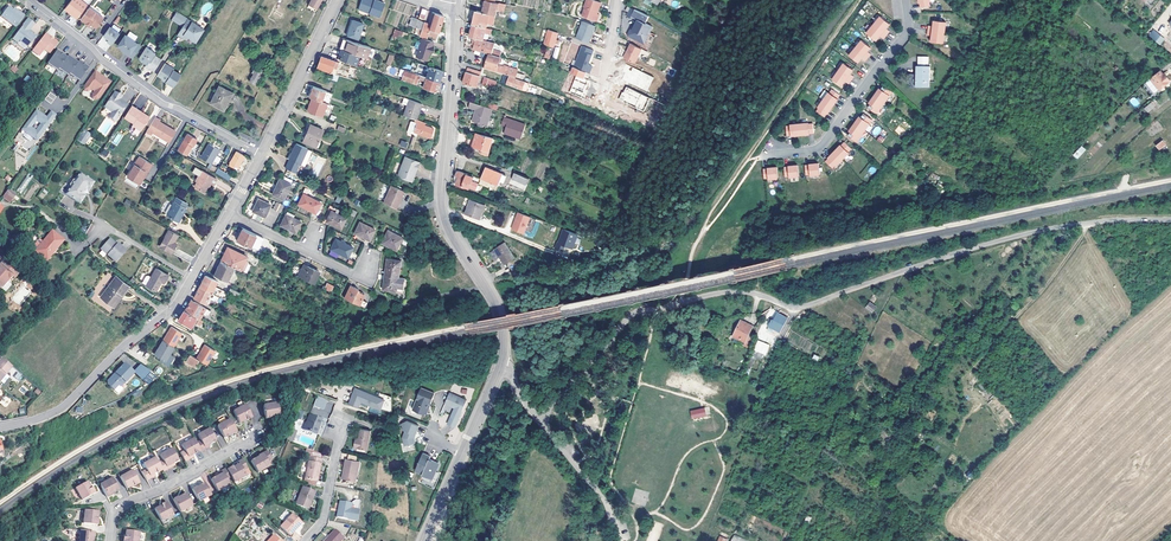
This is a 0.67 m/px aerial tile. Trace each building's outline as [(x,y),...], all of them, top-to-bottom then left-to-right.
[(72,13),(82,1),(81,0),(72,0),(66,8),(72,13)] [(322,0),(312,0),(310,4),(317,8),(322,0)] [(359,8),(380,16),(385,3),(377,0),(362,0),(359,8)] [(505,9),(506,4),(487,0),(486,0),(483,12),(490,14),(496,15),(498,10),(504,12),(505,9)] [(597,0),(588,0),(586,6),(587,7),(584,16),(598,21),(601,14),(596,13),(597,11),(599,11),(602,2),(597,0)] [(87,5),(82,1),(72,13),(75,14),(73,16),(77,19),(87,5)] [(25,16),(21,13),(20,14),(13,9),(9,6),(2,15),(16,27),(25,16)] [(86,23),(87,25),(96,12),(90,8),(81,19),(86,23)] [(632,28),(629,34),(643,42),(647,40),(651,33),(653,27),(647,24),(650,17),(641,12),(636,9),(632,16),(639,20),(635,27),(634,29),(632,28)] [(475,24),(487,28),(488,21),(490,14),(483,12),(478,10),(475,24)] [(91,24),(97,28),(104,18),(96,12),(87,25),(89,26),(91,24)] [(437,37),(444,15),(437,13),(435,12),(431,25),(429,24),(425,22),(423,27),(422,27),(420,35),(427,38),(429,34),(437,37)] [(874,23),(887,34),(890,30),(886,28),(890,23),(880,16),(874,23)] [(415,24),(422,27),(423,27),(425,22),(418,18),(415,24)] [(29,31),(30,30),(35,24),(29,19),(12,38),(18,43),(20,40),(28,47),(36,38),(36,36),(33,33),(31,33),(29,31)] [(177,34),(179,35),(188,20),(187,19),(177,34)] [(190,37),(191,39),(194,41),(196,40),(203,29),(188,20),(179,35),(183,38),(185,35),(187,36),(189,36),(190,37)] [(367,31),(366,31),(362,30),(364,23),(354,20),(348,35),(358,39),(360,34),(365,35),(365,36),(367,31)] [(576,38),(589,43),(595,25),(583,20),(576,38)] [(928,30),(944,32),(946,22),(934,20),(933,26),(928,25),(928,30)] [(884,37),(887,34),(874,23),(868,31),(877,39),(881,35),(884,37)] [(478,38),(483,40),(487,28),(475,24),(473,29),(473,32),(472,37),(475,38),(478,38)] [(108,42),(112,46),(120,34),(110,27),(104,36),(109,40),(108,42)] [(559,33),(549,30),(545,45),(555,48),(559,33)] [(944,32),(928,30),(927,34),(932,35),(931,41),(943,42),(944,32)] [(1158,32),(1153,38),(1161,44),(1165,38),(1158,32)] [(643,48),(649,51),(656,36),(651,33),(647,40),(643,42),(629,34),(626,40),(632,43),(643,48)] [(32,51),(39,56),(51,40),(49,38),(50,37),(46,34),(32,51)] [(117,46),(121,49),(126,51),(124,53),(132,58),(141,46),(125,35),(117,46)] [(433,41),(422,37),(416,56),(427,60),(430,52),(431,52),(433,46),(431,46),(433,41)] [(478,38),(476,43),(476,45),(474,49),(490,54),(492,54),(493,51),(495,47),(496,43),(483,40),(478,38)] [(360,55),(362,55),(366,45),(362,44),(347,39),(346,42),(347,45),(345,50),(360,55)] [(855,47),(867,57),(870,54),(867,51),(870,47),(861,39),(855,47)] [(51,40),(39,56),(40,57),(45,50),(50,54),(58,43),(55,40),(54,42),(51,40)] [(636,63),(643,48),(632,43),(625,57),(636,63)] [(362,55),(367,57),(371,47),(366,45),(362,55)] [(582,46),(581,50),(592,54),(594,50),(582,46)] [(140,59),(143,61),(145,61),(147,63),(146,64),(145,65),(154,70),(161,59),(155,55),(156,53),(146,47),(140,57),(140,59)] [(865,61),(867,57),(855,47),(848,55),(858,62),(861,58),(865,61)] [(340,59),(356,65),(360,55),(345,50),(344,49),(340,59)] [(48,63),(54,68),(63,56),(60,54),(61,53),(57,50),(48,63)] [(592,54),(581,50),(574,67),(586,72),(590,73),(593,66),(589,64),(592,54)] [(501,57),(492,54),(490,54),(486,68),(497,72),(499,68),(502,57),(501,57)] [(59,69),(64,72),(73,60),(71,59),(72,58),(68,55),(66,59),(63,56),(54,68),(57,71),(59,69)] [(317,68),(331,72),(333,66),(338,68),(340,62),(321,56),(319,62),(317,68)] [(74,77),(78,71),(82,65),(83,63),(79,60),(77,64),(74,61),(73,60),(64,72),(69,76),(70,74),(74,77)] [(427,70),(427,68),(428,66),(417,62),(415,66),(427,70)] [(838,70),(851,80),(854,76),(850,74),(853,69),(843,62),(838,70)] [(158,75),(163,78),(167,81),(166,82),(173,87),(181,75),(174,70),(174,69),(165,63),(158,75)] [(340,75),(344,76),(345,71),(348,71),(350,66),(343,63),(340,75)] [(655,77),(627,63),(625,67),(628,69),(626,72),(623,78),(648,90),(655,77)] [(78,71),(83,76),(88,69),(85,67),(82,65),(78,71)] [(930,66),(917,65),(916,86),(929,87),(930,66)] [(257,66),(249,81),(255,84),(263,69),(257,66)] [(427,76),(439,81),(441,76),(442,70),(430,66),(428,66),(427,68),(429,69),(428,72),(427,76)] [(584,78),(586,72),(574,67),(573,67),(571,73),(576,75),(584,78)] [(317,68),(316,72),(329,77),(331,73),(317,68)] [(510,76),(515,78),(517,72),(505,68),(504,70),(499,68),(497,72),(510,76)] [(420,74),(404,69),(401,78),(416,83),(420,74)] [(849,83),(851,80),(838,70),(832,78),(842,85),(845,81),(849,83)] [(80,81),(83,76),(78,71),(74,77),(80,81)] [(1161,90),(1170,82),(1170,79),(1169,76),(1166,78),(1163,75),(1164,75),(1161,71),(1152,80),(1161,90)] [(480,76),(477,75),(467,72),(463,82),(468,84),(472,85),(477,87),(480,76)] [(99,77),(95,73),(85,88),(84,92),(87,93),(90,92),(91,91),(94,93),(93,95),(93,100),(95,102),(99,100),(110,84),(106,81),(104,83),(98,78),(99,77)] [(437,86),(438,85),(439,81),(427,76),(421,75),(419,78),(425,80),(423,86),(436,90),(437,87),(437,86)] [(588,80),(584,78),(576,75),(569,93),(582,98),(588,80)] [(529,82),(515,78),(510,76),(507,84),(526,90),(530,82),(529,82)] [(497,81),(485,77),(482,84),(487,86),(486,87),(494,89),(497,81)] [(591,81),(588,80),(582,98),(584,99),(591,81)] [(1157,94),(1161,90),(1152,80),(1147,84),(1157,94)] [(874,95),(884,102),(891,91),(883,85),(880,89),(879,88),(874,95)] [(233,93),(219,86),(210,103),(224,110),(233,93)] [(327,102),(328,103),(332,93),(313,86),(309,96),(313,97),(327,102)] [(651,98),(627,86),(625,92),(623,91),(620,99),(645,111),(651,98)] [(822,99),(832,106),(837,99),(836,98),(839,95),(831,89),(829,93),(828,92),(822,99)] [(44,99),(51,104),(56,97),(50,92),(44,99)] [(117,100),(119,97),(114,94),(104,109),(112,114),(108,119),(114,123),(126,106),(119,101),(117,100)] [(884,102),(874,95),(868,103),(870,104),(867,107),(876,113),(884,102)] [(1133,96),(1129,102),(1136,107),(1140,102),(1133,96)] [(308,111),(321,116),(327,102),(313,97),(308,111)] [(416,118),(416,119),(422,103),(410,99),(405,97),(403,101),(408,103),(404,114),(416,118)] [(832,106),(822,99),(817,107),(818,108),(816,111),(823,116),(826,113),(832,106)] [(487,126),(492,108),(489,107),(470,101),(469,107),(477,109),(473,121),(482,124),(486,125),(487,126)] [(1152,103),(1145,109),(1148,113),(1155,107),(1152,103)] [(124,117),(125,118),(133,106),(132,105),(124,117)] [(141,111),(133,106),(125,118),(134,123),(132,125),(141,131),(150,117),(146,114),(142,115),(140,113),(141,111)] [(36,110),(23,129),(38,140),(56,115),(52,112),(47,118),(36,110)] [(853,124),(863,131),(871,120),(862,114),(860,117),(858,116),(853,124)] [(155,117),(154,120),(175,132),(176,131),(160,121),(161,120),(155,117)] [(425,122),(416,119),(416,118),(414,121),(412,121),(410,121),(408,129),(408,131),(415,133),(416,132),(430,137),(432,131),(433,128),(424,124),(425,122)] [(526,124),(510,119),(505,133),(521,138),(526,124)] [(169,142),(175,132),(154,120),(146,132),(152,135),(153,132),(169,142)] [(799,123),(800,134),(809,133),(809,132),(813,132),(813,122),(808,123),(808,122),(799,123)] [(791,135),(800,134),(799,123),(790,123),(790,125),(786,125),(787,134),(791,134),(791,135)] [(105,134),(108,126),(100,124),(98,131),(105,134)] [(309,134),(305,141),(317,146),(324,129),(311,124),(307,133),(309,134)] [(856,142),(863,131),(853,124),(848,131),(849,132),(847,136),(856,142)] [(876,136),(881,129),(876,126),(871,133),(876,136)] [(493,138),(478,133),(476,140),(469,138),(467,144),(483,149),(482,152),(488,154),(493,138)] [(81,134),(78,139),(85,144),(88,140),(81,134)] [(185,138),(195,144),(197,139),(188,134),(185,138)] [(144,137),(138,150),(147,154),(153,141),(144,137)] [(1163,139),(1156,145),(1159,149),(1166,143),(1163,139)] [(186,155),(193,145),(185,140),(178,151),(186,155)] [(399,145),(406,148),(408,143),(401,140),(399,145)] [(418,142),(415,150),(421,153),(425,144),(418,142)] [(834,151),(842,159),(848,153),(847,152),(850,148),(843,142),(840,145),(834,151)] [(1098,142),(1089,152),(1093,155),(1102,145),(1098,142)] [(210,163),(212,164),(220,149),(209,143),(201,158),(210,163)] [(300,164),(301,164),(308,148),(297,143),(295,146),(289,159),(290,159),(300,164)] [(17,144),(13,149),(17,152),(21,147),(17,144)] [(1077,159),(1086,150),(1081,146),(1073,155),(1077,159)] [(106,157),(110,152),(104,149),(101,154),(106,157)] [(244,155),(237,151),(229,164),(237,168),(244,155)] [(842,159),(834,151),(827,158),(828,158),(825,161),(831,168),(835,164),(835,165),(842,159)] [(405,155),(397,174),(411,180),(419,161),(405,155)] [(143,175),(145,176),(153,163),(140,156),(128,176),(139,183),(143,175)] [(217,156),(213,164),(217,166),(221,158),(217,156)] [(300,164),(290,159),(286,168),(296,173),(300,164)] [(225,170),(227,166),(220,162),(218,165),(225,170)] [(813,163),(804,164),(804,165),(800,166),(801,175),(805,174),(805,175),(815,174),(813,163)] [(792,165),(784,166),(784,167),(779,167),(780,177),(785,176),(785,177),(794,176),(792,165)] [(500,183),(502,179),(504,172),(498,170),(498,171),(493,169),(493,168),(487,166),(482,177),(492,181),(500,183)] [(772,167),(763,168),(763,169),(759,169),(760,179),(764,178),(764,179),(773,178),(772,167)] [(229,181),(231,176),(218,168),(215,173),(229,181)] [(469,172),(459,169),(456,175),(460,177),(459,179),(457,183),(465,187),(465,185),(475,189),(479,178),(468,174),(469,172)] [(209,182),(211,183),(213,184),(216,178),(201,170),(195,180),(197,182),(194,186),(204,191),(206,186),(209,185),(208,184),(209,182)] [(940,188),(945,181),(927,170),(923,178),(940,188)] [(23,194),(32,175),(27,173),(18,191),(23,194)] [(95,183),(81,173),(77,179),(74,180),(71,184),(71,187),(67,194),(81,204),(86,197),(84,195),(89,188),(91,190),(95,183)] [(513,173),(509,184),(525,190),(529,179),(513,173)] [(291,184),(293,180),(282,175),(280,179),(291,184)] [(490,185),(492,181),(482,177),(481,182),(490,185)] [(291,184),(280,179),(280,180),(278,179),(275,184),(277,185),(273,194),(283,199),(291,184)] [(397,208),(401,197),(399,196),(402,189),(391,184),(384,202),(397,208)] [(303,194),(309,197),(312,192),(302,187),(300,192),(303,194)] [(37,196),(43,200),(48,192),(43,188),(37,196)] [(9,189),(6,193),(14,199),(17,195),(9,189)] [(309,197),(303,194),(298,204),(315,212),(320,202),(317,200),(309,197)] [(179,221),(182,215),(186,208),(184,207),(187,203),(176,197),(167,215),(172,218),(179,221)] [(259,199),(253,210),(265,216),(270,205),(259,199)] [(480,211),(483,212),(486,204),(472,199),(467,213),(479,217),(480,211)] [(277,201),(273,209),(281,212),(284,205),(277,201)] [(331,210),(337,213),(339,209),(330,204),(328,208),(331,210)] [(337,213),(331,210),(326,220),(341,227),(346,216),(343,214),(342,216),(337,213)] [(287,212),(281,225),(295,232),(301,222),(293,218),(294,215),(287,212)] [(517,230),(529,234),(535,218),(523,213),(521,218),(522,218),(520,222),(517,230)] [(184,215),(182,215),(179,221),(172,218),(171,219),(179,224),(184,215)] [(360,222),(354,232),(369,240),(374,229),(360,222)] [(263,237),(243,227),(237,238),(252,246),(258,247),(263,237)] [(177,234),(168,229),(159,246),(171,253),(176,244),(173,242),(177,234)] [(389,230),(383,242),(398,250),(403,238),(389,230)] [(570,246),(579,250),(581,244),(583,238),(584,236),(568,230),(563,244),(562,243),(560,248),(561,249),(568,251),(570,246)] [(56,247),(58,249),(65,241),(53,231),(44,242),(41,240),(34,249),(36,251),(48,261),(54,253),(52,252),(56,247)] [(114,243),(115,242),(111,238),(101,248),(116,261),(126,250),(118,243),(117,244),(116,245),(114,243)] [(336,238),(331,249),(348,257),(353,247),(336,238)] [(506,264),(515,257),(505,242),(495,249),(506,264)] [(235,266),(241,269),(248,256),(229,247),(222,260),(235,266)] [(495,260),(498,257),(493,250),(489,253),(495,260)] [(386,274),(399,276),(401,261),(388,259),(386,274)] [(16,278),(20,273),(5,260),(1,265),(13,276),(16,278)] [(215,275),(228,281),(235,266),(222,260),(215,275)] [(298,276),(314,283),(320,271),(304,264),(298,276)] [(2,289),(13,276),(1,265),(0,267),(0,287),(2,289)] [(167,274),(156,268),(151,276),(146,274),(142,282),(158,291),(163,282),(165,283),(166,281),(164,280),(167,274)] [(398,287),(404,288),(405,277),(399,276),(386,274),(384,289),(397,291),(398,287)] [(203,281),(200,286),(212,291),(215,285),(217,281),(206,275),(203,281)] [(121,293),(124,294),(130,286),(117,276),(101,297),(112,305),(121,293)] [(324,288),(331,291),(334,286),(327,282),(324,288)] [(212,291),(226,298),(229,292),(215,285),(212,291)] [(344,298),(364,307),(366,302),(362,300),(365,294),(358,291),(359,289),(351,285),(344,298)] [(13,299),(20,305),(29,291),(22,286),(13,299)] [(194,297),(206,303),(212,291),(200,286),(198,291),(194,297)] [(231,287),(229,292),(238,297),(241,292),(231,287)] [(112,305),(115,307),(124,294),(121,293),(112,305)] [(185,309),(197,316),(202,305),(191,299),(188,304),(185,309)] [(877,307),(871,303),(867,307),(873,311),(877,307)] [(199,317),(199,316),(205,306),(202,305),(197,316),(199,317)] [(196,321),(199,317),(197,316),(185,309),(183,314),(180,319),(193,327),(196,321)] [(787,317),(778,312),(771,325),(779,329),(787,317)] [(750,332),(752,328),(753,325),(741,320),(733,336),(745,342),(750,332)] [(172,326),(164,340),(174,346),(182,333),(172,326)] [(753,334),(750,332),(745,342),(733,336),(732,338),(750,347),(753,341),(751,340),(753,334)] [(771,337),(764,334),(760,344),(767,347),(771,337)] [(174,346),(164,340),(155,354),(158,356),(157,357),(165,362),(171,353),(174,346)] [(205,345),(196,358),(199,360),(207,365),(215,351),(205,345)] [(171,353),(165,362),(169,364),(175,355),(171,353)] [(196,358),(190,354),(186,360),(196,366),(199,360),(196,358)] [(4,373),(10,365),(0,357),(0,378),(4,373)] [(114,375),(110,375),(107,378),(107,382),(113,388),(118,383),(119,385),(124,380),(125,380),(134,372),(134,371),(126,362),(115,371),(117,372),(114,375)] [(142,364),(134,371),(134,372),(141,380),(151,371),(142,364)] [(155,372),(161,374),(163,369),(158,366),(155,372)] [(421,388),(413,410),(425,414),(427,413),(429,408),(427,406),(428,403),(430,404),(434,393),(421,388)] [(381,411),(385,402),(356,389),(349,404),(359,408),(361,403),(381,411)] [(452,415),(459,419),(467,400),(450,392),(445,403),(455,408),(452,415)] [(0,401),(0,402),(5,407),(11,401),(6,396),(0,401)] [(313,406),(323,410),(327,401),(317,397),(313,406)] [(387,397),(385,402),(381,411),(390,414),(391,398),(387,397)] [(276,415),(276,416),(281,416),(279,401),(265,403),(267,416),(269,416),(276,415)] [(330,413),(334,403),(328,401),(324,410),(330,413)] [(248,418),(248,419),(254,416),(247,403),(235,410),(241,422),(245,419),(248,418)] [(309,415),(304,429),(316,434),(322,419),(309,415)] [(459,419),(452,415),(448,423),(456,427),(459,419)] [(226,436),(228,435),(234,432),(234,434),(239,431),(232,418),(220,425),(226,436)] [(416,434),(419,425),(406,421),(401,424),(403,428),(402,430),(405,431),(404,438),(407,446),(417,443),(415,438),(414,438),(416,434)] [(202,438),(197,441),(202,449),(202,450),(211,445),(210,442),(213,440),(217,438),(211,427),(200,433),(202,438)] [(291,428),(286,440),(292,442),(297,430),(291,428)] [(358,442),(355,441),(354,447),(367,450),(371,430),(360,428),(359,438),(358,442)] [(197,452),(202,449),(197,441),(195,437),(183,444),(186,448),(181,451),(186,460),(195,454),(194,452),(196,451),(197,452)] [(172,462),(175,461),(180,458),(173,447),(161,453),(163,458),(159,460),(163,468),(164,470),(173,465),(172,462)] [(260,457),(254,460),(253,461),(260,473),(271,466),(268,461),(272,459),(268,451),(260,456),(260,457)] [(312,451),(311,457),(322,459),(323,455),(312,451)] [(423,475),(433,479),(439,465),(438,463),(430,459),(431,456),(423,453),(415,471),(423,474),(423,475)] [(158,471),(163,468),(159,460),(156,456),(144,462),(147,467),(142,470),(147,478),(155,474),(154,472),(157,470),(158,471)] [(318,473),(320,473),(323,459),(322,459),(311,457),(310,457),(306,479),(310,480),(317,481),(318,473)] [(235,466),(229,470),(233,476),(236,482),(248,475),(245,469),(249,467),(244,458),(236,463),(237,465),(235,467),(235,466)] [(348,458),(345,478),(356,480),(360,461),(357,460),(348,458)] [(228,479),(233,476),(229,470),(228,468),(220,472),(221,474),(218,476),(212,479),(219,491),(231,485),(228,479)] [(135,484),(135,485),(140,482),(133,469),(121,476),(128,488),(132,485),(135,484)] [(111,493),(117,489),(119,488),(112,476),(100,483),(108,496),(111,494),(111,493)] [(90,487),(89,484),(87,480),(75,486),(82,499),(95,492),(92,486),(90,487)] [(207,484),(205,485),(199,488),(198,487),(194,489),(201,502),(213,495),(207,484)] [(311,499),(313,500),(316,490),(303,485),(297,503),(308,507),(311,499)] [(187,494),(186,494),(180,498),(179,497),(174,499),(182,512),(194,506),(187,494)] [(353,502),(353,503),(350,520),(356,521),(358,510),(359,511),(361,500),(357,499),(353,502)] [(342,501),(338,517),(350,520),(353,503),(342,501)] [(156,510),(163,521),(174,515),(167,502),(163,505),(163,506),(160,508),(156,510)] [(99,517),(99,514),(100,509),(87,506),(84,520),(98,523),(100,517),(99,517)] [(290,535),(296,529),(295,528),(301,521),(293,513),(281,526),(290,535)] [(80,540),(92,540),(94,535),(95,535),(96,530),(81,527),(79,540),(80,540)] [(346,538),(337,530),(327,540),(343,540),(346,538)] [(124,539),(124,540),(138,540),(139,533),(127,532),(126,536),(126,539),(124,539)]
